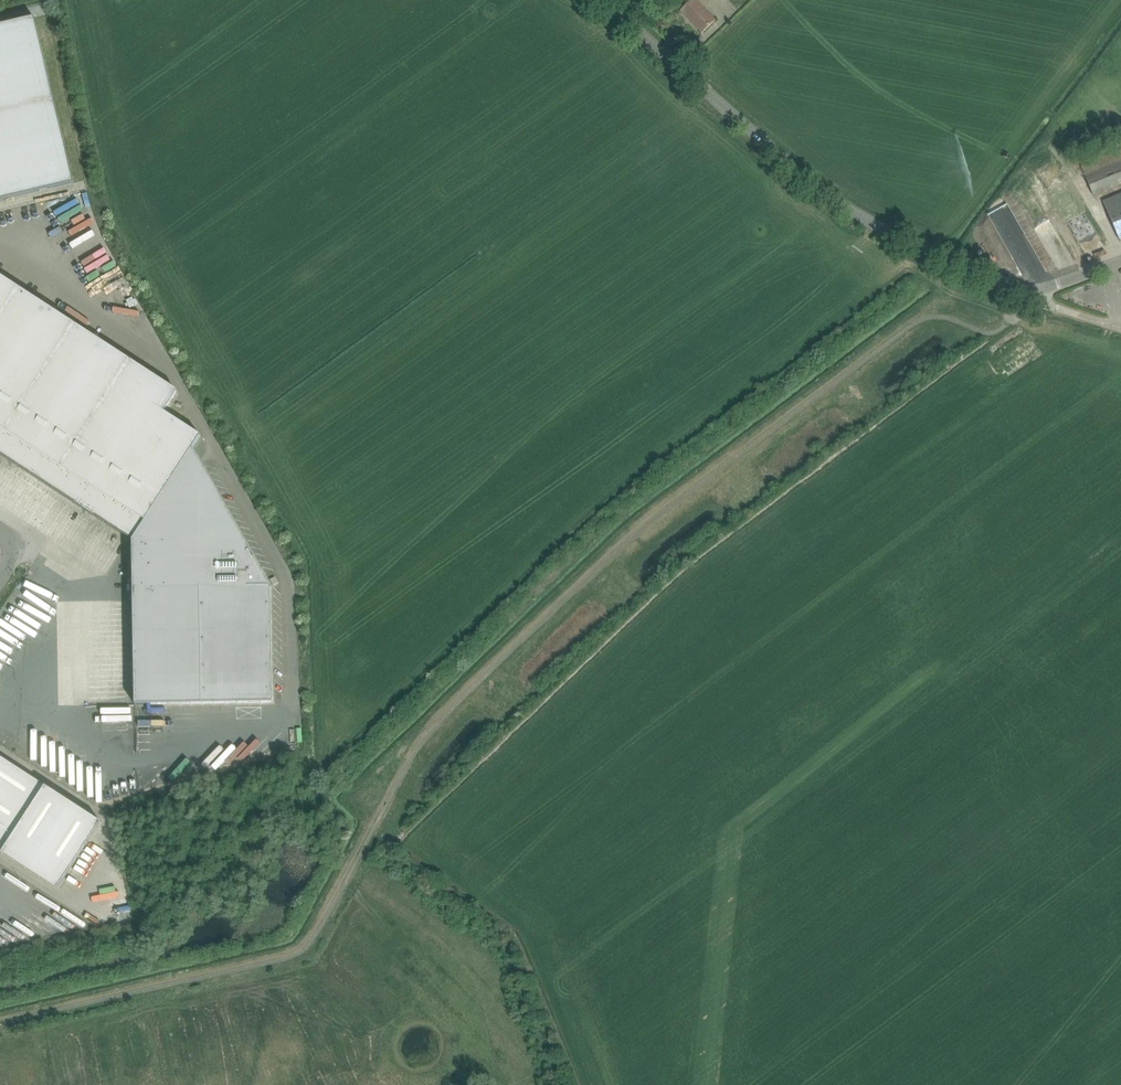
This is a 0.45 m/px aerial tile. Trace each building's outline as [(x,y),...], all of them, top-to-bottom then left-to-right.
[(702,34),(716,20),(698,0),(692,0),(680,11),(702,34)] [(34,17),(0,26),(0,201),(74,183),(34,17)] [(1081,167),(1093,195),(1120,184),(1120,150),(1092,163),(1081,167)] [(67,200),(71,206),(86,196),(82,191),(67,200)] [(1104,202),(1120,242),(1120,241),(1120,195),(1104,202)] [(133,540),(133,583),(135,702),(135,705),(136,705),(273,702),(271,587),(265,577),(193,448),(201,436),(181,423),(164,412),(177,391),(0,276),(0,454),(133,540)] [(267,525),(278,544),(283,542),(273,523),(267,525)] [(15,598),(37,608),(43,597),(21,587),(15,598)] [(89,659),(68,660),(68,682),(78,682),(78,684),(86,684),(86,690),(104,690),(104,672),(93,672),(93,674),(90,675),(89,659)] [(101,822),(0,756),(0,851),(58,889),(101,822)]
